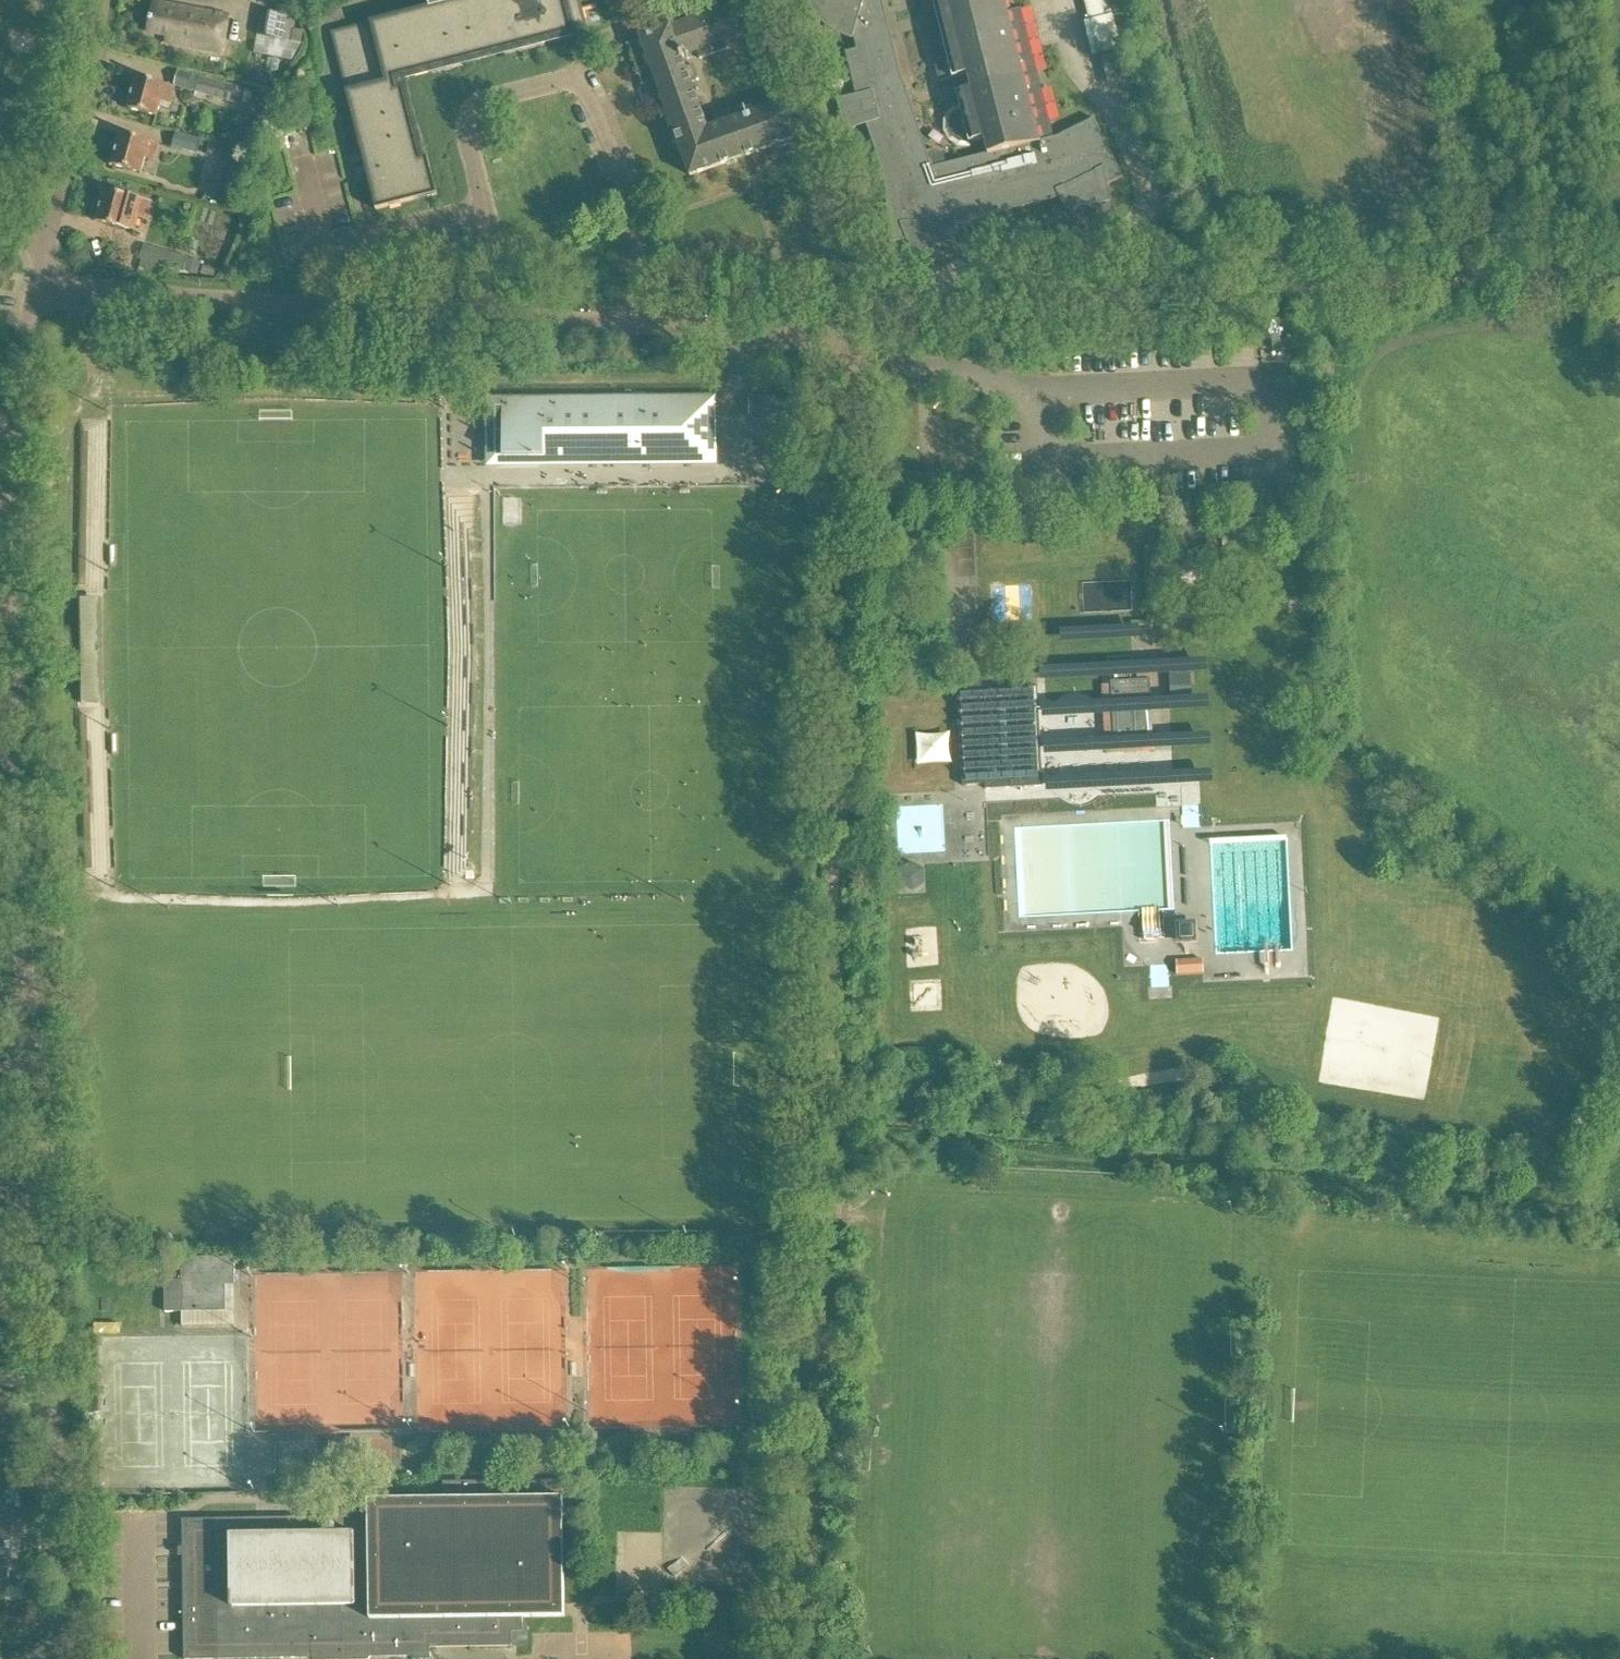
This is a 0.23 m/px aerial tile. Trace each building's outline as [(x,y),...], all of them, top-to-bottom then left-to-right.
[(431,8),(330,33),(375,211),(436,196),(427,158),(422,159),(402,80),(575,36),(569,12),(581,9),(579,0),(429,0),(431,8)] [(773,18),(766,0),(747,0),(756,25),(773,18)] [(811,2),(822,16),(836,28),(853,35),(857,50),(845,53),(849,67),(856,99),(841,103),(845,116),(836,119),(840,131),(857,125),(865,123),(884,180),(890,243),(910,241),(915,254),(952,239),(951,229),(1007,212),(1063,198),(1067,208),(1107,201),(1105,187),(1123,178),(1094,120),(1057,138),(1054,138),(1043,94),(1021,9),(1007,13),(1004,0),(933,0),(940,29),(941,31),(927,35),(940,85),(953,81),(961,79),(968,77),(971,89),(972,92),(957,96),(961,113),(954,117),(949,125),(949,133),(954,141),(961,145),(970,146),(985,142),(989,158),(933,172),(900,71),(881,0),(811,0),(811,2)] [(1089,21),(1083,22),(1092,57),(1120,49),(1107,0),(1084,0),(1089,21)] [(221,55),(228,18),(153,3),(148,33),(172,38),(170,45),(221,55)] [(729,6),(640,38),(654,79),(668,116),(690,177),(797,139),(789,117),(784,103),(707,130),(690,84),(698,81),(693,67),(685,70),(681,59),(689,56),(688,55),(696,52),(700,60),(729,50),(726,41),(740,36),(729,6)] [(296,19),(261,12),(258,29),(259,29),(257,36),(291,43),(296,19)] [(169,105),(174,89),(135,77),(126,108),(156,117),(161,103),(169,105)] [(235,89),(236,87),(200,77),(196,92),(224,100),(225,98),(231,100),(230,103),(242,106),(246,92),(235,89)] [(1053,119),(1063,117),(1054,87),(1044,90),(1053,119)] [(265,95),(260,110),(274,114),(279,100),(265,95)] [(201,139),(175,132),(171,148),(197,154),(201,139)] [(154,162),(158,145),(120,134),(111,165),(140,174),(145,159),(154,162)] [(235,155),(228,178),(243,182),(249,159),(235,155)] [(217,189),(208,186),(205,197),(215,199),(217,189)] [(125,197),(104,191),(95,222),(124,231),(125,229),(133,232),(137,219),(146,221),(151,203),(126,196),(125,197)] [(156,265),(167,268),(170,254),(144,247),(139,265),(155,269),(156,265)] [(170,254),(167,268),(183,272),(184,271),(198,275),(201,262),(170,254)] [(505,455),(718,452),(717,394),(504,397),(505,455)] [(806,398),(750,398),(749,416),(806,416),(806,398)] [(101,591),(80,592),(81,702),(102,702),(101,591)] [(1144,627),(1062,630),(1063,642),(1144,638),(1144,627)] [(1207,659),(1042,667),(1043,679),(1208,672),(1207,659)] [(957,668),(959,719),(962,784),(984,782),(985,790),(1042,787),(1037,687),(981,690),(980,667),(964,668),(957,668)] [(1150,681),(1132,682),(1111,683),(1114,747),(1153,745),(1150,681)] [(1210,698),(1044,705),(1045,718),(1210,710),(1210,698)] [(1213,736),(1047,744),(1048,756),(1213,748),(1213,736)] [(1214,771),(1048,779),(1049,791),(1214,784),(1214,771)] [(923,860),(901,868),(908,887),(929,880),(923,860)] [(1202,958),(1176,960),(1177,975),(1203,973),(1202,958)] [(170,1268),(170,1281),(164,1281),(164,1313),(227,1312),(226,1283),(235,1283),(235,1258),(182,1258),(182,1268),(170,1268)] [(327,1258),(311,1258),(311,1261),(311,1269),(328,1268),(327,1261),(327,1258)] [(185,1658),(274,1658),(297,1658),(427,1657),(427,1648),(503,1647),(512,1647),(512,1633),(523,1632),(523,1626),(523,1618),(565,1617),(564,1604),(564,1585),(563,1498),(563,1481),(488,1482),(443,1482),(443,1500),(422,1500),(399,1500),(368,1501),(369,1517),(361,1517),(330,1518),(301,1518),(297,1518),(291,1518),(290,1518),(205,1520),(183,1520),(183,1547),(183,1557),(184,1583),(184,1589),(184,1590),(185,1654),(185,1658)] [(512,1633),(512,1647),(517,1647),(528,1647),(528,1626),(523,1626),(523,1632),(512,1633)]
